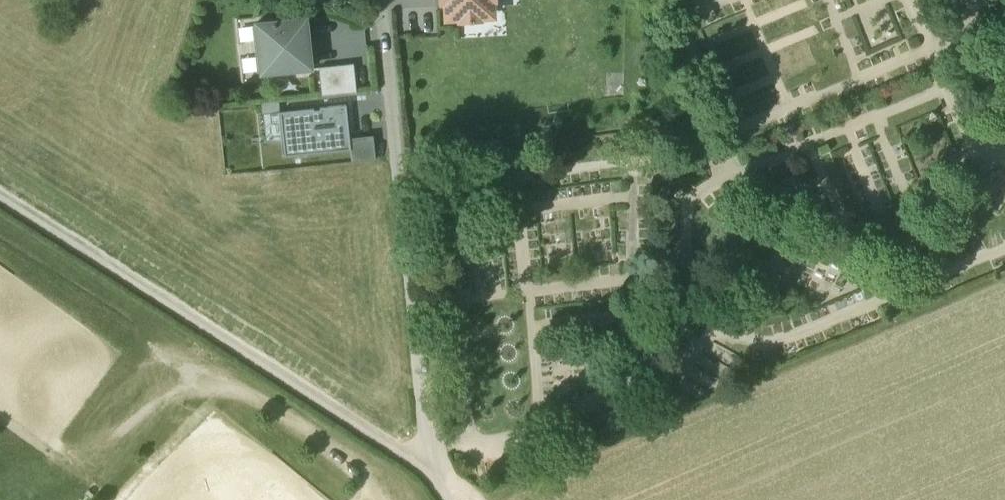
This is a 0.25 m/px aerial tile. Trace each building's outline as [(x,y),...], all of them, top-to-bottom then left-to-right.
[(440,4),(439,4),(439,5),(441,5),(445,4),(446,20),(458,19),(458,22),(458,23),(459,23),(481,22),(482,22),(482,20),(481,3),(496,2),(497,2),(497,1),(497,0),(439,0),(440,4)] [(306,18),(256,23),(261,73),(312,68),(306,18)] [(752,34),(726,44),(733,64),(759,54),(752,34)] [(354,64),(319,68),(322,95),(356,92),(354,64)] [(263,101),(264,113),(281,111),(280,100),(263,101)] [(284,140),(285,155),(351,149),(350,136),(347,105),(281,111),(284,140)] [(267,141),(284,140),(281,111),(264,113),(267,141)] [(375,133),(350,136),(351,149),(352,162),(378,159),(375,133)]
